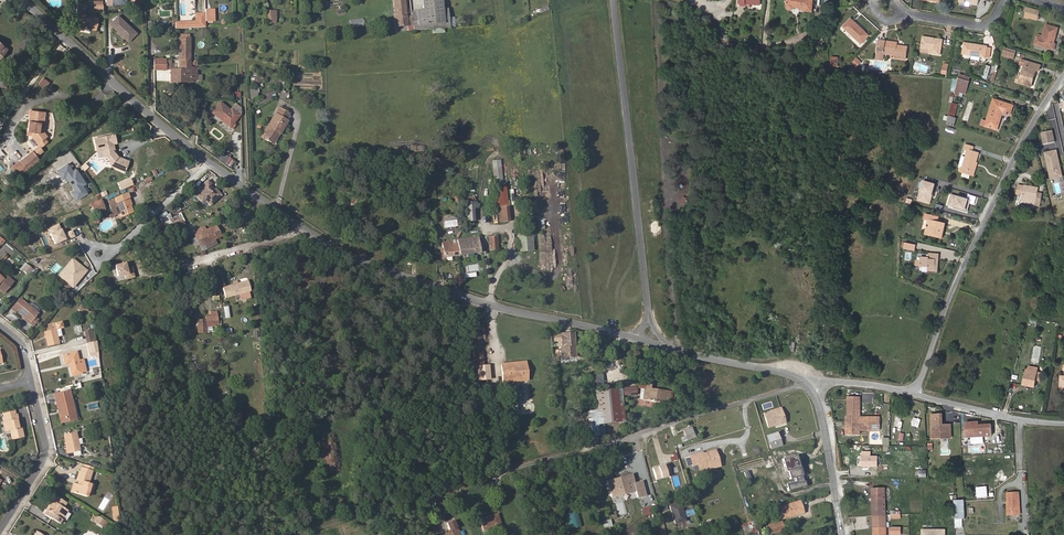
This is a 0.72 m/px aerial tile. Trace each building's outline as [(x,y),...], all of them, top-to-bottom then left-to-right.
[(103,5),(103,0),(94,1),(94,12),(103,12),(103,11),(103,5)] [(405,0),(394,0),(393,0),(395,17),(393,17),(394,26),(407,25),(412,25),(412,16),(406,16),(405,0)] [(448,8),(443,9),(442,0),(422,0),(423,10),(417,11),(419,30),(450,28),(450,27),(449,18),(448,8)] [(813,0),(787,0),(787,7),(787,8),(788,8),(788,9),(789,10),(790,10),(791,10),(793,9),(794,7),(801,8),(801,10),(812,11),(813,0)] [(95,30),(98,18),(84,15),(86,6),(78,4),(76,14),(77,14),(74,25),(95,30)] [(1037,20),(1040,11),(1028,7),(1025,17),(1037,20)] [(214,21),(214,9),(205,9),(205,21),(214,21)] [(276,20),(276,11),(266,11),(266,20),(276,20)] [(136,33),(118,16),(110,24),(128,41),(136,33)] [(869,36),(851,19),(844,27),(861,44),(869,36)] [(1054,43),(1058,28),(1046,25),(1042,38),(1038,37),(1037,37),(1035,44),(1054,50),(1056,44),(1054,43)] [(190,62),(190,39),(189,39),(189,34),(180,34),(180,39),(179,39),(179,62),(190,62)] [(940,55),(943,40),(924,37),(922,48),(930,49),(929,53),(940,55)] [(822,48),(823,39),(815,38),(815,48),(822,48)] [(906,59),(908,47),(900,46),(900,47),(897,47),(897,46),(898,43),(880,41),(878,51),(878,50),(876,59),(883,60),(884,53),(895,55),(895,58),(906,59)] [(987,48),(987,47),(965,43),(963,54),(986,57),(986,56),(987,48)] [(1014,59),(1016,51),(1005,48),(1003,56),(1014,59)] [(165,69),(165,59),(153,58),(154,69),(165,69)] [(856,66),(861,61),(857,58),(852,63),(856,66)] [(196,81),(196,67),(192,67),(192,69),(191,69),(191,70),(190,70),(190,62),(179,62),(179,70),(170,69),(170,82),(176,82),(176,79),(190,79),(190,81),(196,81)] [(1032,87),(1037,70),(1039,71),(1041,65),(1029,62),(1027,67),(1025,66),(1021,77),(1018,76),(1016,82),(1032,87)] [(987,79),(991,66),(986,65),(983,76),(982,76),(982,77),(983,77),(983,78),(987,79)] [(966,94),(970,81),(969,81),(958,78),(958,79),(958,80),(956,88),(955,92),(954,94),(959,95),(960,92),(966,94)] [(258,97),(257,88),(249,89),(250,98),(258,97)] [(999,123),(1003,112),(1010,115),(1013,106),(994,99),(987,121),(983,120),(981,125),(996,130),(998,123),(999,123)] [(233,123),(240,115),(231,108),(230,110),(220,102),(211,112),(229,127),(230,126),(232,128),(235,125),(233,123)] [(16,114),(21,108),(15,103),(10,110),(16,114)] [(955,117),(958,104),(952,103),(949,115),(955,117)] [(279,134),(287,121),(285,120),(289,114),(279,108),(262,137),(271,142),(277,132),(279,134)] [(42,123),(42,117),(45,118),(45,112),(30,110),(27,134),(39,131),(40,123),(42,123)] [(954,127),(957,118),(955,117),(949,115),(949,116),(947,121),(946,124),(954,127)] [(1044,145),(1055,142),(1052,130),(1043,132),(1042,135),(1044,145)] [(40,147),(47,142),(45,138),(44,139),(39,133),(39,131),(27,134),(26,135),(31,136),(39,145),(40,147)] [(47,136),(43,131),(39,131),(39,133),(44,139),(45,138),(47,136)] [(273,144),(279,134),(277,132),(271,142),(273,144)] [(110,166),(124,171),(129,161),(118,156),(115,154),(112,150),(111,143),(113,143),(115,143),(113,134),(94,138),(97,151),(102,150),(104,156),(107,156),(111,162),(110,166)] [(973,151),(974,147),(966,144),(964,149),(968,150),(966,157),(962,156),(959,166),(962,167),(960,171),(974,176),(978,163),(976,162),(979,153),(973,151)] [(43,151),(40,147),(39,145),(32,151),(36,156),(43,151)] [(1063,177),(1057,150),(1045,153),(1051,179),(1063,177)] [(26,170),(39,160),(36,156),(32,151),(19,161),(26,170)] [(509,221),(505,185),(502,185),(500,162),(493,163),(498,215),(494,216),(494,214),(491,214),(492,216),(489,217),(489,221),(499,220),(499,222),(509,221)] [(212,183),(208,179),(199,187),(201,190),(196,195),(202,202),(205,200),(210,206),(222,194),(215,187),(214,188),(211,185),(212,183)] [(935,185),(924,181),(918,200),(930,203),(935,185)] [(1035,203),(1038,188),(1019,185),(1017,194),(1023,195),(1022,201),(1035,203)] [(133,212),(130,204),(128,198),(129,198),(127,193),(115,198),(120,212),(122,216),(133,212)] [(972,200),(952,194),(949,204),(955,206),(955,208),(968,212),(972,200)] [(120,212),(115,198),(108,200),(113,214),(114,215),(120,212)] [(103,205),(101,199),(91,203),(93,209),(96,208),(103,205)] [(474,221),(473,208),(477,208),(477,202),(463,203),(464,222),(474,221)] [(168,226),(180,220),(178,215),(166,221),(168,226)] [(184,229),(180,220),(168,226),(168,227),(172,235),(174,233),(176,236),(178,235),(177,232),(184,229)] [(944,231),(946,224),(929,220),(926,234),(943,238),(944,233),(943,233),(943,231),(944,231)] [(221,236),(216,225),(206,230),(204,227),(195,231),(196,233),(194,234),(196,238),(192,240),(195,246),(199,244),(200,247),(205,244),(207,248),(212,246),(211,244),(215,242),(214,239),(221,236)] [(533,249),(531,228),(518,229),(520,250),(533,249)] [(187,234),(184,229),(177,232),(178,235),(179,237),(187,234)] [(479,252),(478,240),(481,240),(480,236),(456,240),(457,240),(459,255),(479,252)] [(498,249),(498,243),(498,236),(488,237),(489,250),(498,249)] [(459,255),(457,240),(442,243),(444,257),(459,255)] [(915,250),(916,245),(905,242),(904,248),(915,250)] [(937,271),(939,254),(930,253),(930,258),(921,257),(921,260),(920,266),(928,266),(928,270),(937,271)] [(132,266),(128,267),(126,261),(115,264),(118,276),(124,274),(125,279),(135,276),(132,266)] [(27,274),(32,269),(27,264),(22,270),(27,274)] [(0,277),(0,290),(3,293),(13,282),(5,275),(2,278),(0,277)] [(251,291),(248,280),(237,283),(234,284),(222,287),(225,298),(251,291)] [(27,304),(20,298),(11,309),(15,312),(17,310),(23,316),(31,322),(35,317),(38,313),(39,310),(38,309),(37,307),(33,304),(32,303),(30,303),(27,304)] [(211,331),(211,325),(217,325),(216,312),(212,312),(212,311),(205,311),(206,319),(206,321),(197,322),(198,333),(207,332),(207,331),(211,331)] [(33,326),(38,320),(35,317),(31,322),(23,316),(22,317),(33,326)] [(61,335),(60,328),(62,328),(61,322),(48,325),(49,327),(46,328),(47,331),(44,332),(47,346),(59,343),(57,336),(61,335)] [(576,356),(574,332),(560,333),(561,346),(560,346),(561,358),(576,356)] [(94,341),(92,334),(85,336),(87,343),(88,343),(94,341)] [(483,358),(481,336),(473,337),(476,358),(483,358)] [(98,351),(96,341),(94,341),(88,343),(90,353),(91,353),(97,351),(98,351)] [(156,355),(152,346),(145,350),(150,359),(156,355)] [(81,373),(76,352),(62,355),(65,365),(69,364),(71,376),(81,373)] [(527,376),(525,361),(501,364),(503,382),(510,382),(510,378),(527,376)] [(1040,380),(1042,373),(1037,372),(1038,368),(1029,366),(1029,370),(1027,378),(1025,378),(1024,385),(1035,387),(1036,379),(1040,380)] [(602,386),(601,373),(592,373),(594,386),(602,386)] [(665,403),(667,391),(667,390),(650,388),(651,382),(646,381),(644,387),(644,389),(640,388),(639,399),(643,399),(643,400),(665,403)] [(624,421),(621,388),(594,391),(596,410),(597,424),(602,423),(624,421)] [(76,419),(70,390),(54,394),(58,412),(60,411),(60,413),(59,413),(61,422),(76,419)] [(846,417),(845,435),(859,435),(859,430),(879,430),(879,417),(860,417),(860,397),(847,397),(847,417),(846,417)] [(753,408),(745,410),(748,420),(756,417),(753,408)] [(764,415),(768,428),(785,423),(780,409),(776,410),(776,412),(764,415)] [(18,428),(17,419),(18,419),(17,414),(15,414),(14,410),(3,413),(4,417),(2,417),(4,422),(3,422),(5,431),(10,430),(12,439),(23,437),(21,427),(20,427),(18,428)] [(597,424),(596,410),(587,411),(589,436),(598,435),(597,424)] [(952,438),(951,425),(942,425),(941,415),(931,415),(932,439),(952,438)] [(978,422),(966,422),(967,437),(993,436),(995,436),(995,435),(995,432),(992,432),(992,425),(978,425),(978,422)] [(691,429),(684,432),(688,440),(694,438),(691,429)] [(80,451),(76,432),(64,434),(67,453),(73,452),(79,451),(80,451)] [(769,446),(767,447),(768,450),(782,446),(778,433),(771,435),(766,436),(769,446)] [(718,462),(715,450),(700,455),(700,453),(689,457),(692,466),(697,464),(699,470),(709,466),(709,465),(718,462)] [(878,467),(878,457),(871,457),(862,457),(861,467),(878,467)] [(88,493),(91,484),(88,483),(93,467),(85,464),(84,468),(81,467),(80,471),(79,471),(76,480),(79,480),(77,484),(74,493),(87,497),(88,493)] [(667,464),(653,469),(657,480),(670,476),(667,464)] [(632,474),(618,478),(619,482),(634,478),(632,474)] [(619,482),(622,495),(635,491),(637,498),(647,496),(643,482),(635,484),(634,478),(619,482)] [(613,497),(622,495),(619,482),(616,483),(615,479),(608,481),(613,497)] [(1008,515),(1020,515),(1020,495),(1008,496),(1008,505),(1008,515)] [(66,512),(67,510),(63,507),(66,502),(56,496),(52,503),(53,504),(49,511),(47,510),(44,514),(59,524),(62,518),(66,512)] [(873,496),(874,534),(886,534),(885,496),(873,496)] [(965,519),(964,500),(954,501),(955,519),(965,519)] [(777,508),(780,516),(798,511),(796,503),(777,508)] [(684,522),(679,504),(669,507),(675,525),(684,522)] [(1020,518),(1020,515),(1008,515),(1008,505),(1006,505),(1007,518),(1020,518)] [(692,508),(685,510),(687,518),(695,516),(692,508)] [(66,520),(71,514),(66,512),(62,518),(66,520)] [(610,514),(601,515),(603,527),(612,526),(610,514)] [(480,520),(484,531),(501,526),(497,515),(480,520)] [(104,527),(107,522),(96,516),(93,520),(104,527)] [(781,519),(767,523),(769,530),(783,527),(781,519)] [(742,523),(745,534),(751,534),(759,533),(756,520),(742,523)] [(456,527),(453,521),(447,523),(449,530),(450,529),(456,527)]
